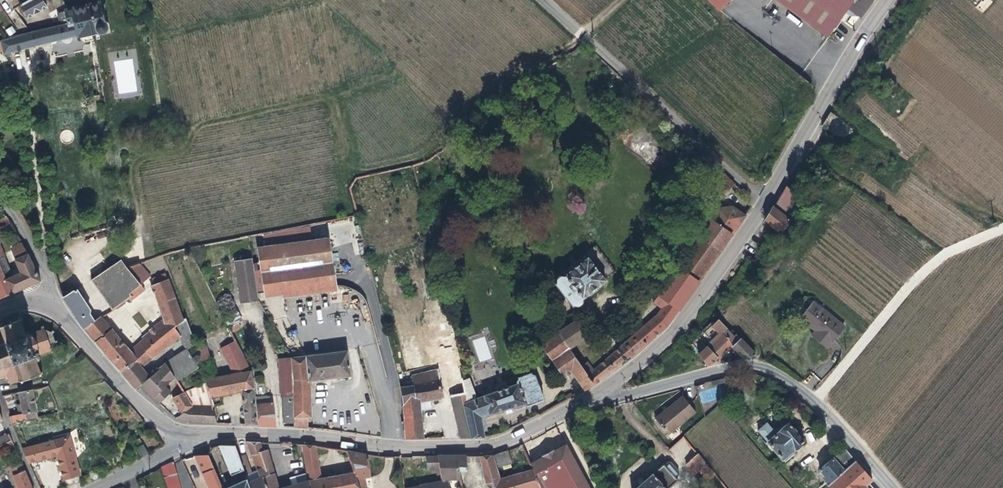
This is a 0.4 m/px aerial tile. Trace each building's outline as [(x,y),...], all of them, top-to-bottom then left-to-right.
[(44,0),(33,0),(19,8),(22,14),(25,12),(29,19),(48,8),(44,0)] [(874,0),(813,0),(838,20),(847,9),(860,19),(874,0)] [(81,37),(107,31),(100,3),(73,10),(74,11),(68,12),(68,11),(61,13),(64,22),(65,24),(50,28),(50,32),(52,43),(80,36),(81,37)] [(65,24),(64,22),(30,30),(32,33),(41,30),(50,28),(65,24)] [(45,45),(52,43),(50,32),(50,28),(41,30),(45,45)] [(6,55),(45,45),(41,30),(32,33),(22,35),(2,41),(5,51),(6,55)] [(524,79),(512,85),(516,91),(528,85),(524,79)] [(849,140),(853,134),(856,130),(830,112),(826,119),(835,127),(831,132),(841,139),(849,140)] [(785,186),(775,205),(790,213),(800,193),(785,186)] [(774,206),(765,221),(779,232),(789,218),(774,206)] [(660,293),(679,308),(744,216),(733,208),(719,209),(685,257),(683,256),(681,259),(683,261),(660,293)] [(8,217),(0,221),(0,227),(12,222),(8,217)] [(260,272),(329,262),(326,238),(256,248),(260,272)] [(28,254),(21,241),(16,243),(17,245),(12,248),(17,258),(15,259),(21,273),(12,277),(6,280),(12,294),(41,280),(28,254)] [(604,278),(615,270),(594,244),(583,254),(586,257),(604,278)] [(4,257),(0,259),(0,265),(6,280),(12,277),(4,257)] [(554,283),(572,306),(574,304),(577,305),(582,302),(582,297),(605,280),(604,278),(586,257),(564,275),(560,274),(556,277),(556,281),(554,283)] [(256,300),(249,258),(232,260),(239,304),(256,300)] [(140,285),(126,268),(120,259),(91,279),(112,311),(128,299),(133,295),(131,293),(140,285)] [(332,286),(329,262),(260,272),(264,296),(332,286)] [(155,283),(138,263),(126,268),(140,285),(131,293),(133,295),(128,299),(130,302),(143,289),(149,286),(149,285),(155,283)] [(12,294),(6,280),(0,265),(0,292),(3,298),(12,294)] [(165,279),(155,283),(149,285),(149,286),(154,293),(163,318),(146,334),(147,336),(136,345),(136,346),(131,351),(111,329),(95,341),(121,372),(155,342),(173,327),(176,324),(181,320),(180,319),(165,279)] [(76,289),(64,297),(84,328),(94,321),(88,313),(90,311),(76,289)] [(620,346),(630,358),(667,325),(679,308),(660,293),(654,302),(661,308),(658,313),(620,346)] [(818,327),(816,328),(811,335),(827,347),(844,326),(812,301),(800,316),(813,326),(814,324),(818,327)] [(6,374),(10,384),(18,381),(18,382),(21,382),(22,383),(24,382),(23,381),(29,378),(30,379),(32,379),(32,377),(38,375),(39,376),(42,375),(41,374),(43,373),(43,370),(40,371),(37,363),(40,362),(40,359),(39,355),(50,350),(52,353),(53,351),(52,349),(55,343),(57,343),(57,341),(54,340),(52,334),(54,332),(54,331),(52,330),(51,332),(45,329),(45,326),(42,327),(42,329),(31,334),(26,331),(22,321),(24,320),(23,318),(21,318),(21,317),(18,317),(19,319),(13,322),(12,320),(10,321),(10,322),(4,325),(3,323),(1,324),(1,326),(0,326),(0,329),(2,329),(5,335),(0,337),(0,377),(6,374)] [(94,321),(84,328),(95,341),(111,329),(100,317),(94,321)] [(188,327),(184,318),(180,319),(181,320),(176,324),(181,332),(188,327)] [(699,354),(707,365),(711,364),(718,358),(720,359),(734,347),(742,357),(756,355),(737,334),(734,335),(719,318),(705,330),(712,338),(708,341),(712,345),(708,349),(706,349),(699,354)] [(427,324),(430,336),(452,330),(450,319),(427,324)] [(575,321),(569,325),(580,341),(587,336),(575,321)] [(236,323),(226,328),(228,332),(238,327),(236,323)] [(569,325),(558,333),(569,349),(572,346),(580,341),(569,325)] [(570,371),(584,390),(594,384),(581,367),(569,349),(558,333),(552,326),(546,331),(549,335),(546,338),(547,340),(542,344),(565,376),(570,371)] [(155,342),(121,372),(134,387),(139,383),(147,376),(141,367),(152,356),(179,336),(173,327),(155,342)] [(228,332),(226,328),(221,331),(228,345),(233,342),(228,332)] [(411,384),(400,386),(402,403),(405,439),(423,438),(421,409),(421,402),(430,400),(451,396),(460,438),(471,437),(465,404),(467,403),(462,378),(452,330),(430,336),(436,367),(410,373),(411,384)] [(203,339),(194,342),(199,360),(208,358),(203,339)] [(233,342),(228,345),(218,350),(224,361),(225,360),(239,353),(233,342)] [(572,346),(569,349),(581,367),(585,364),(572,346)] [(613,352),(623,363),(630,358),(620,346),(613,352)] [(185,348),(164,362),(174,376),(176,380),(197,366),(185,348)] [(299,356),(290,357),(289,359),(291,382),(293,419),(306,418),(310,418),(309,381),(349,376),(345,351),(299,356)] [(581,367),(594,384),(623,363),(613,352),(594,370),(587,362),(585,364),(581,367)] [(239,353),(225,360),(232,374),(248,371),(239,353)] [(291,382),(289,359),(277,360),(278,383),(291,382)] [(164,362),(154,370),(165,384),(174,376),(164,362)] [(154,370),(147,376),(139,383),(158,402),(171,391),(165,384),(154,370)] [(248,371),(232,374),(203,380),(209,398),(218,396),(240,391),(242,409),(243,415),(244,425),(258,425),(255,406),(254,399),(253,389),(251,379),(248,371)] [(410,373),(397,376),(400,386),(411,384),(410,373)] [(465,404),(471,437),(483,437),(479,418),(524,404),(525,406),(542,400),(534,376),(531,375),(530,373),(517,377),(518,378),(516,380),(516,382),(517,384),(475,398),(469,377),(462,378),(467,403),(465,404)] [(725,378),(712,381),(713,386),(727,383),(725,378)] [(293,419),(291,382),(278,383),(279,396),(281,396),(283,422),(293,422),(293,419)] [(193,393),(191,388),(183,392),(190,403),(193,401),(189,395),(193,393)] [(33,389),(19,392),(22,405),(24,414),(26,420),(40,416),(33,389)] [(190,403),(183,392),(182,389),(174,395),(186,411),(192,406),(190,403)] [(209,398),(211,405),(219,403),(218,396),(209,398)] [(682,396),(667,408),(669,411),(657,421),(669,435),(696,412),(682,396)] [(255,406),(272,404),(271,398),(254,399),(255,406)] [(421,402),(421,409),(432,407),(430,400),(421,402)] [(258,425),(275,426),(272,404),(255,406),(258,425)] [(669,411),(667,408),(655,418),(657,421),(669,411)] [(18,415),(10,417),(12,423),(26,420),(24,414),(18,415)] [(306,423),(306,418),(293,419),(293,422),(293,427),(306,428),(306,423)] [(767,422),(758,429),(784,461),(793,454),(791,451),(804,442),(790,424),(788,425),(784,424),(781,427),(781,431),(776,434),(767,422)] [(3,445),(12,440),(8,431),(3,431),(4,434),(0,436),(0,439),(3,445)] [(70,436),(23,449),(28,463),(57,454),(66,486),(81,483),(73,452),(74,451),(70,436)] [(692,437),(687,440),(692,445),(694,444),(696,442),(692,437)] [(259,442),(247,441),(251,454),(262,450),(259,442)] [(240,457),(235,444),(219,450),(228,475),(243,469),(240,461),(238,457),(240,457)] [(302,444),(307,469),(320,468),(316,446),(310,445),(302,444)] [(141,457),(148,454),(144,445),(136,448),(141,457)] [(562,446),(550,452),(549,451),(537,457),(538,459),(528,464),(530,469),(531,470),(539,487),(585,487),(562,446)] [(262,450),(270,474),(274,473),(266,449),(262,450)] [(507,449),(494,454),(496,466),(510,464),(507,449)] [(260,477),(264,476),(270,474),(262,450),(251,454),(257,470),(260,477)] [(360,487),(367,487),(366,477),(372,477),(368,454),(347,450),(348,453),(354,471),(360,487)] [(347,466),(349,472),(354,471),(348,453),(344,455),(348,465),(347,466)] [(215,467),(214,467),(208,454),(195,455),(210,487),(224,487),(215,467)] [(492,487),(539,487),(531,470),(530,469),(498,478),(496,466),(494,454),(481,456),(482,470),(483,484),(490,482),(492,487)] [(716,474),(699,455),(692,461),(693,462),(688,466),(696,475),(701,471),(709,480),(716,474)] [(437,456),(422,456),(422,459),(425,459),(428,469),(440,469),(437,456)] [(443,482),(446,480),(459,476),(458,471),(458,468),(464,467),(465,467),(465,456),(437,456),(440,469),(443,482)] [(243,469),(245,475),(252,472),(247,459),(240,461),(243,469)] [(819,470),(830,482),(843,470),(833,459),(819,470)] [(827,485),(829,487),(873,487),(869,483),(872,480),(855,460),(843,470),(830,482),(827,485)] [(21,461),(9,466),(18,487),(32,487),(21,461)] [(162,467),(170,487),(184,487),(178,474),(179,473),(173,462),(162,467)] [(679,479),(665,463),(654,473),(653,472),(636,487),(669,487),(679,479)] [(309,480),(310,480),(321,477),(320,468),(307,469),(308,473),(309,480)] [(247,479),(248,482),(260,477),(257,470),(252,472),(245,475),(247,479)] [(310,487),(360,487),(354,471),(349,472),(321,477),(310,480),(310,487)] [(310,480),(309,480),(308,473),(291,477),(292,484),(279,487),(274,473),(270,474),(264,476),(268,487),(310,487),(310,480)] [(264,476),(260,477),(248,482),(251,487),(268,487),(264,476)] [(248,482),(247,479),(225,487),(251,487),(248,482)]
